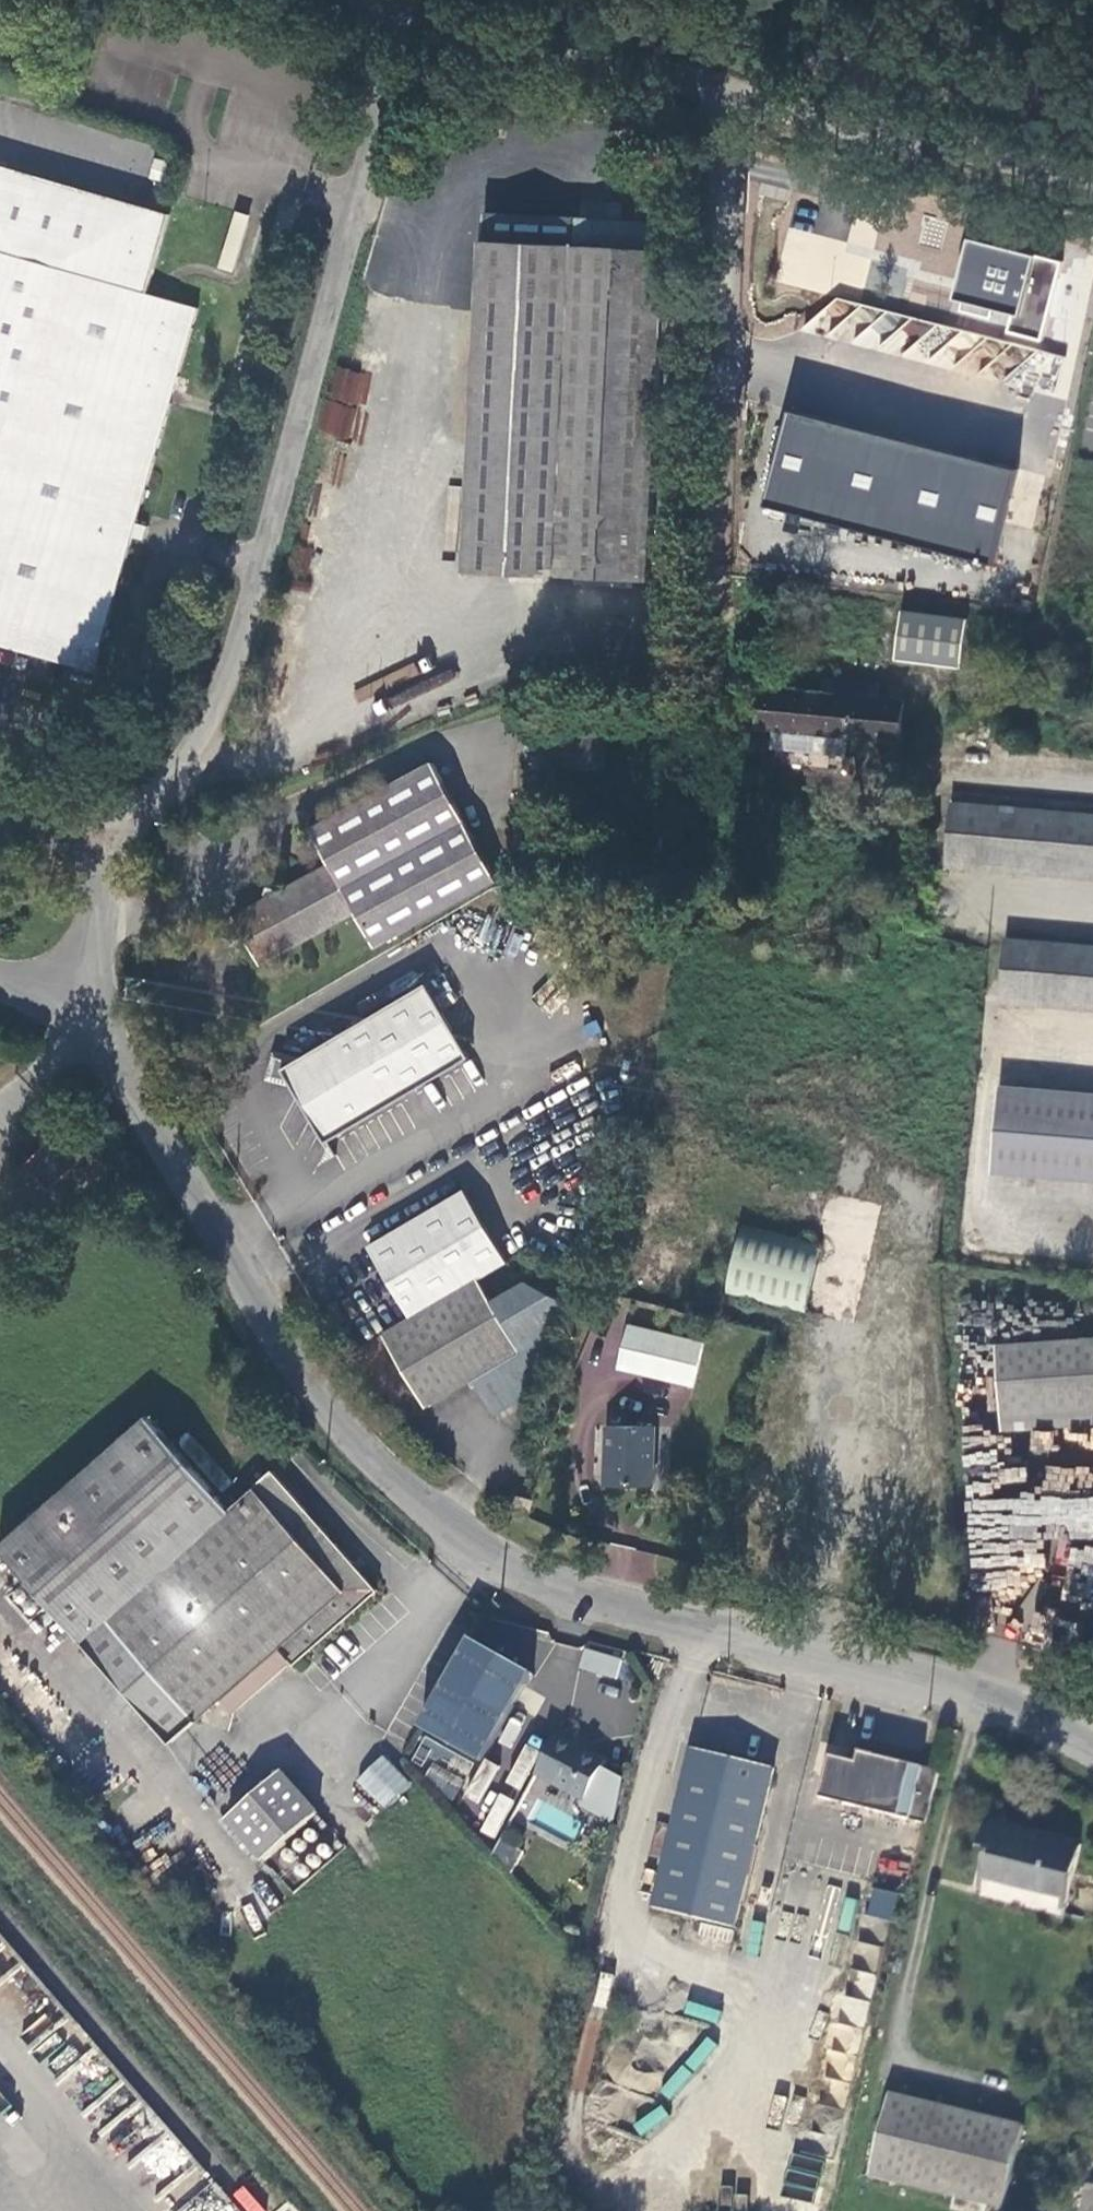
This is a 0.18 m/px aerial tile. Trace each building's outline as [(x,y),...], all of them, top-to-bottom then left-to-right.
[(0,156),(0,167),(158,213),(168,205),(0,156)] [(140,533),(146,512),(206,302),(161,289),(185,209),(168,205),(158,213),(0,167),(0,639),(101,669),(140,533)] [(187,191),(172,186),(169,195),(184,200),(187,191)] [(242,267),(259,209),(244,205),(227,262),(242,267)] [(654,571),(664,384),(667,329),(672,244),(489,234),(470,562),(654,571)] [(1064,261),(972,238),(957,298),(1048,321),(1064,261)] [(683,329),(667,329),(664,384),(681,384),(683,329)] [(789,411),(765,498),(992,560),(1016,473),(789,411)] [(160,516),(146,512),(140,533),(155,537),(160,516)] [(967,622),(902,613),(895,662),(960,672),(967,622)] [(758,732),(901,745),(904,705),(876,702),(878,685),(822,681),(820,696),(761,691),(758,732)] [(504,875),(440,759),(322,826),(344,867),(322,879),(317,870),(240,912),(266,960),(344,918),(340,911),(362,900),(385,942),(504,875)] [(957,793),(951,858),(1092,870),(1092,805),(957,793)] [(1011,930),(1006,996),(1092,1003),(1092,937),(1011,930)] [(327,1139),(472,1056),(430,982),(305,1056),(274,1048),(266,1076),(296,1083),(294,1079),(310,1085),(307,1097),(303,1097),(327,1139)] [(999,1076),(992,1164),(1092,1172),(1092,1083),(999,1076)] [(296,1083),(303,1097),(307,1097),(310,1085),(294,1079),(296,1083)] [(54,1185),(89,1154),(66,1127),(31,1157),(54,1185)] [(375,1244),(416,1313),(481,1275),(512,1256),(471,1186),(375,1244)] [(809,1308),(826,1235),(747,1217),(729,1288),(809,1308)] [(494,1297),(481,1275),(416,1313),(387,1330),(431,1405),(475,1380),(494,1412),(534,1393),(567,1314),(529,1277),(494,1297)] [(622,1363),(699,1381),(709,1337),(633,1320),(622,1363)] [(1092,1402),(1092,1333),(1001,1340),(1006,1409),(1092,1402)] [(1006,1409),(1007,1423),(1092,1416),(1092,1402),(1006,1409)] [(232,1505),(149,1412),(1,1541),(86,1641),(111,1618),(198,1717),(224,1695),(285,1643),(297,1656),(299,1659),(381,1588),(276,1467),(232,1505)] [(658,1481),(659,1422),(609,1421),(609,1479),(658,1481)] [(604,1544),(599,1574),(652,1583),(658,1554),(604,1544)] [(173,1740),(198,1717),(111,1618),(86,1641),(173,1740)] [(420,1727),(480,1764),(534,1675),(474,1638),(420,1727)] [(236,1708),(297,1656),(285,1643),(224,1695),(236,1708)] [(627,1653),(594,1644),(590,1658),(623,1666),(627,1653)] [(589,1795),(609,1758),(563,1732),(541,1769),(589,1795)] [(826,1793),(930,1820),(943,1766),(864,1743),(860,1755),(852,1753),(833,1767),(826,1793)] [(739,1925),(775,1763),(696,1745),(658,1904),(739,1925)] [(383,1753),(355,1779),(383,1809),(411,1783),(383,1753)] [(432,1761),(422,1778),(454,1795),(463,1778),(432,1761)] [(265,1858),(319,1811),(283,1771),(231,1817),(265,1858)] [(565,1829),(563,1810),(546,1811),(548,1830),(565,1829)] [(986,1874),(1072,1895),(1084,1842),(989,1820),(984,1846),(992,1848),(988,1865),(986,1874)] [(502,1829),(491,1857),(510,1864),(521,1836),(502,1829)] [(984,1846),(980,1863),(988,1865),(992,1848),(984,1846)] [(1068,1912),(1072,1895),(986,1874),(983,1892),(1068,1912)] [(890,1918),(896,1894),(873,1888),(867,1911),(890,1918)] [(893,2089),(872,2172),(1006,2203),(1026,2121),(922,2096),(893,2089)] [(244,2185),(232,2193),(245,2210),(263,2210),(244,2185)]
